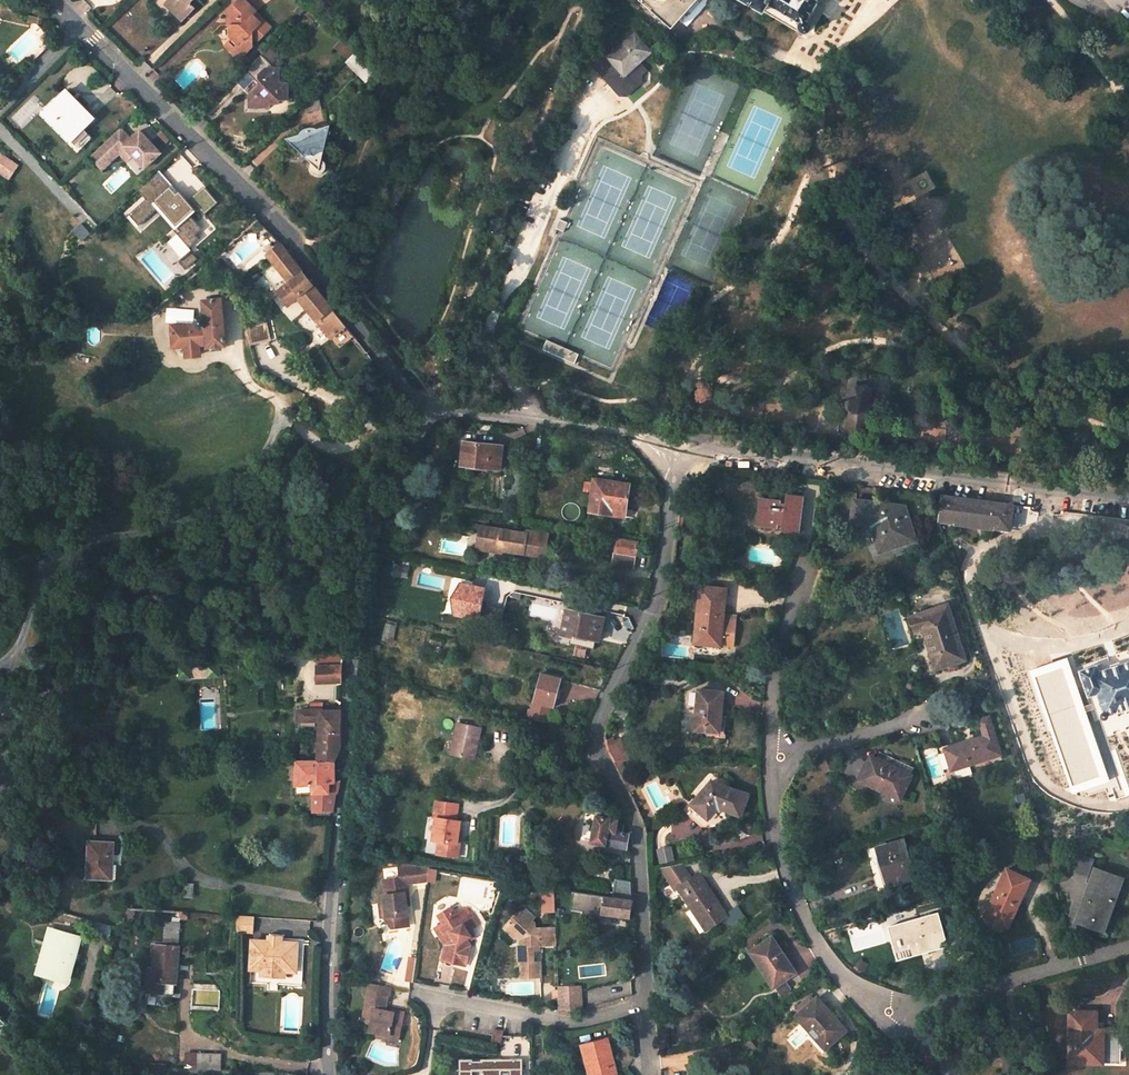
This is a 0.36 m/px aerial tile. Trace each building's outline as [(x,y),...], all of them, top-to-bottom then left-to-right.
[(172,0),(168,0),(165,3),(172,10),(177,5),(172,0)] [(177,5),(172,10),(182,20),(195,7),(190,2),(192,0),(172,0),(177,5)] [(232,24),(231,24),(230,36),(232,38),(239,44),(235,48),(244,56),(254,46),(254,40),(259,41),(267,33),(260,26),(264,21),(256,12),(261,7),(254,0),(239,0),(226,12),(232,18),(232,24)] [(696,0),(687,0),(683,2),(678,5),(672,6),(666,7),(661,7),(662,5),(657,0),(648,0),(674,24),(696,0)] [(764,13),(765,12),(796,30),(800,29),(801,31),(803,32),(805,33),(807,33),(809,32),(811,30),(812,28),(812,27),(810,23),(808,22),(807,22),(820,0),(741,0),(764,13)] [(272,28),(264,21),(260,26),(267,33),(272,28)] [(41,39),(48,46),(52,43),(45,35),(41,39)] [(651,52),(636,35),(630,40),(625,35),(593,63),(620,94),(626,95),(640,83),(642,76),(640,73),(646,68),(640,61),(651,52)] [(232,38),(226,44),(240,60),(244,56),(235,48),(239,44),(232,38)] [(341,39),(336,48),(349,56),(354,47),(341,39)] [(378,68),(355,51),(346,63),(369,80),(378,68)] [(260,55),(245,71),(255,80),(270,65),(260,55)] [(270,65),(255,80),(260,85),(258,87),(256,86),(255,86),(250,92),(250,109),(271,110),(272,105),(281,105),(281,102),(290,102),(291,87),(281,86),(281,72),(276,72),(270,65)] [(93,119),(65,92),(44,113),(71,141),(72,141),(84,129),(93,119)] [(326,158),(329,141),(333,139),(331,133),(333,124),(321,128),(318,126),(315,126),(310,126),(307,127),(302,130),(300,133),(298,135),(288,139),(298,148),(303,146),(304,150),(307,149),(309,152),(311,152),(313,156),(315,155),(317,158),(315,160),(313,164),(312,166),(313,170),(315,172),(318,174),(322,175),(325,174),(329,171),(331,167),(330,164),(330,162),(328,160),(326,158)] [(148,169),(167,152),(143,127),(131,137),(122,127),(91,155),(105,170),(121,156),(136,173),(144,165),(148,169)] [(79,149),(92,137),(84,129),(72,141),(79,149)] [(5,158),(0,166),(0,172),(8,177),(16,166),(5,158)] [(183,209),(167,190),(141,214),(157,232),(183,209)] [(298,297),(316,320),(317,320),(330,335),(344,324),(280,244),(267,255),(274,263),(263,271),(279,291),(278,292),(288,305),(298,297)] [(198,355),(198,351),(198,345),(205,345),(205,347),(224,346),(220,299),(201,301),(202,317),(199,317),(198,317),(196,319),(195,322),(195,323),(196,326),(170,326),(172,347),(183,346),(184,352),(185,356),(198,355)] [(963,319),(954,329),(964,339),(973,329),(968,324),(963,319)] [(872,388),(854,385),(848,425),(853,426),(852,432),(865,434),(872,388)] [(502,446),(466,442),(463,464),(500,468),(502,446)] [(593,479),(589,511),(625,517),(629,484),(593,479)] [(800,532),(804,496),(787,494),(786,505),(781,504),(782,501),(760,498),(756,526),(777,529),(778,525),(783,525),(782,532),(790,533),(791,531),(800,532)] [(1012,505),(941,496),(939,519),(1009,530),(1012,511),(1012,507),(1012,505)] [(905,507),(854,500),(851,523),(875,527),(876,533),(874,533),(879,550),(903,543),(904,545),(915,541),(905,507)] [(526,533),(480,526),(477,543),(503,547),(503,550),(544,557),(548,534),(526,530),(526,533)] [(618,538),(615,553),(613,553),(611,564),(633,568),(638,542),(618,538)] [(743,564),(744,555),(736,554),(735,563),(743,564)] [(734,570),(752,572),(753,565),(743,564),(735,563),(734,570)] [(487,617),(489,584),(460,582),(457,615),(487,617)] [(723,615),(726,590),(700,587),(696,642),(709,644),(710,636),(722,637),(721,645),(734,646),(736,623),(733,623),(734,616),(723,615)] [(965,660),(948,604),(910,617),(915,632),(922,630),(935,669),(965,660)] [(574,634),(597,640),(603,616),(567,608),(561,634),(573,637),(574,634)] [(388,620),(385,635),(393,636),(396,622),(388,620)] [(721,645),(722,637),(710,636),(709,644),(721,645)] [(1128,708),(1128,663),(1099,673),(1096,667),(1080,672),(1089,697),(1090,697),(1096,716),(1103,714),(1104,717),(1128,708)] [(219,676),(218,665),(207,666),(208,677),(219,676)] [(207,666),(189,667),(190,678),(208,677),(207,666)] [(316,682),(341,682),(341,666),(316,667),(316,682)] [(190,678),(189,667),(178,668),(179,679),(190,678)] [(546,721),(550,706),(553,707),(561,678),(541,673),(528,718),(546,721)] [(719,733),(721,715),(723,695),(723,693),(699,690),(695,730),(703,731),(719,733)] [(340,748),(341,711),(340,711),(299,710),(298,722),(320,722),(318,762),(333,763),(340,748)] [(988,717),(979,720),(984,736),(945,749),(951,769),(980,761),(979,760),(999,753),(988,717)] [(457,723),(453,740),(457,740),(454,753),(474,758),(480,728),(457,723)] [(702,738),(718,740),(719,733),(703,731),(702,738)] [(609,753),(613,760),(622,760),(616,745),(611,746),(609,736),(605,737),(605,744),(607,748),(609,753)] [(914,768),(878,751),(875,758),(870,756),(865,767),(868,769),(863,779),(900,797),(914,768)] [(618,768),(624,782),(630,780),(622,760),(613,760),(618,768)] [(333,763),(297,762),(289,762),(289,768),(289,772),(296,772),(296,782),(296,785),(313,784),(313,793),(313,811),(332,812),(334,794),(337,794),(339,782),(333,781),(333,763)] [(1109,785),(1118,813),(1128,809),(1128,779),(1109,785)] [(630,780),(624,782),(628,790),(634,788),(630,780)] [(747,796),(711,782),(692,805),(693,806),(707,818),(718,807),(740,816),(747,796)] [(296,793),(313,793),(313,784),(296,785),(296,793)] [(457,842),(460,820),(456,819),(458,803),(436,800),(433,817),(436,817),(432,839),(438,840),(437,853),(458,856),(460,843),(457,842)] [(686,814),(704,828),(707,818),(693,806),(686,814)] [(592,841),(627,847),(627,845),(629,833),(622,832),(624,825),(617,823),(618,819),(597,815),(592,841)] [(437,853),(438,840),(432,839),(436,817),(430,817),(425,852),(437,853)] [(913,875),(903,841),(877,849),(887,882),(913,875)] [(88,842),(88,877),(109,878),(109,860),(109,856),(112,856),(113,843),(88,842)] [(675,860),(673,845),(658,848),(660,862),(675,860)] [(1073,852),(1069,863),(1076,865),(1074,871),(1087,876),(1093,860),(1073,852)] [(727,916),(700,874),(692,880),(681,863),(661,868),(676,890),(678,888),(692,909),(695,907),(709,928),(727,916)] [(407,914),(405,893),(407,892),(406,880),(416,881),(415,866),(399,864),(400,878),(384,880),(386,894),(383,895),(384,902),(379,903),(381,917),(384,917),(392,927),(404,926),(402,915),(407,914)] [(427,881),(429,869),(415,866),(416,881),(427,881)] [(1006,923),(1026,879),(1006,870),(986,914),(1006,923)] [(1096,870),(1079,912),(1102,921),(1111,896),(1118,878),(1096,870)] [(616,879),(613,896),(631,898),(631,881),(616,879)] [(193,898),(193,885),(185,884),(185,897),(193,898)] [(592,894),(573,891),(570,909),(583,911),(590,911),(592,894)] [(632,901),(592,894),(590,911),(601,913),(630,917),(632,901)] [(1107,923),(1117,898),(1111,896),(1102,921),(1107,923)] [(440,935),(445,945),(442,959),(465,965),(470,946),(467,941),(466,938),(470,936),(467,931),(469,929),(477,925),(471,913),(466,916),(462,909),(454,914),(450,908),(439,915),(443,923),(439,925),(444,933),(440,935)] [(534,923),(531,920),(534,917),(525,909),(517,918),(515,916),(506,925),(506,929),(507,930),(515,938),(516,936),(519,939),(519,945),(517,945),(518,960),(519,961),(521,961),(521,978),(540,977),(539,962),(533,962),(533,950),(535,950),(535,945),(557,944),(556,928),(535,928),(534,923)] [(590,911),(583,911),(582,918),(600,921),(601,913),(590,911)] [(1076,923),(1098,932),(1102,921),(1079,912),(1076,923)] [(916,945),(924,943),(926,951),(935,948),(946,945),(942,928),(938,929),(934,914),(890,928),(892,938),(897,937),(898,941),(897,942),(900,952),(917,947),(916,945)] [(253,934),(253,917),(237,916),(237,933),(253,934)] [(176,983),(178,946),(179,923),(165,922),(164,942),(164,946),(154,946),(153,969),(153,982),(174,983),(176,983)] [(439,925),(435,928),(440,935),(444,933),(439,925)] [(467,931),(470,936),(466,938),(467,941),(474,936),(469,929),(467,931)] [(50,931),(38,972),(65,980),(78,938),(50,930),(50,931)] [(501,936),(509,943),(515,938),(507,930),(501,936)] [(794,974),(771,937),(751,950),(774,987),(794,974)] [(898,959),(926,951),(924,943),(916,945),(917,947),(900,952),(897,942),(898,941),(897,937),(892,938),(898,959)] [(262,971),(284,973),(284,971),(295,972),(296,944),(280,943),(268,943),(252,942),(251,969),(262,970),(262,971)] [(410,957),(407,980),(414,981),(416,957),(410,957)] [(174,983),(153,982),(153,969),(148,969),(147,993),(173,994),(174,983)] [(785,981),(775,989),(780,996),(790,989),(785,981)] [(381,1009),(385,986),(370,983),(363,1019),(371,1021),(369,1030),(378,1032),(390,1034),(390,1032),(399,1034),(403,1013),(386,1010),(381,1009)] [(385,986),(381,1009),(386,1010),(390,986),(385,986)] [(582,986),(558,986),(558,1009),(579,1008),(582,1008),(582,986)] [(844,1031),(816,998),(796,1016),(824,1048),(844,1031)] [(1094,1031),(1095,1013),(1069,1013),(1068,1064),(1080,1065),(1080,1061),(1094,1062),(1094,1031)] [(664,1020),(665,1036),(675,1035),(674,1019),(664,1020)] [(494,1029),(492,1040),(502,1042),(504,1031),(494,1029)] [(1123,1063),(1123,1030),(1111,1030),(1111,1063),(1123,1063)] [(1094,1031),(1094,1062),(1080,1061),(1080,1065),(1102,1065),(1103,1032),(1094,1031)] [(586,1064),(589,1063),(592,1074),(616,1074),(613,1063),(612,1063),(611,1058),(612,1057),(607,1038),(582,1045),(586,1064)] [(1017,1048),(1015,1058),(1023,1060),(1025,1044),(1018,1042),(1017,1048)] [(1015,1058),(1017,1048),(1007,1045),(1005,1056),(1015,1058)] [(221,1053),(195,1053),(195,1064),(200,1064),(220,1066),(221,1053)] [(504,1071),(511,1071),(511,1074),(524,1074),(524,1058),(462,1057),(462,1074),(504,1074),(504,1071)]
